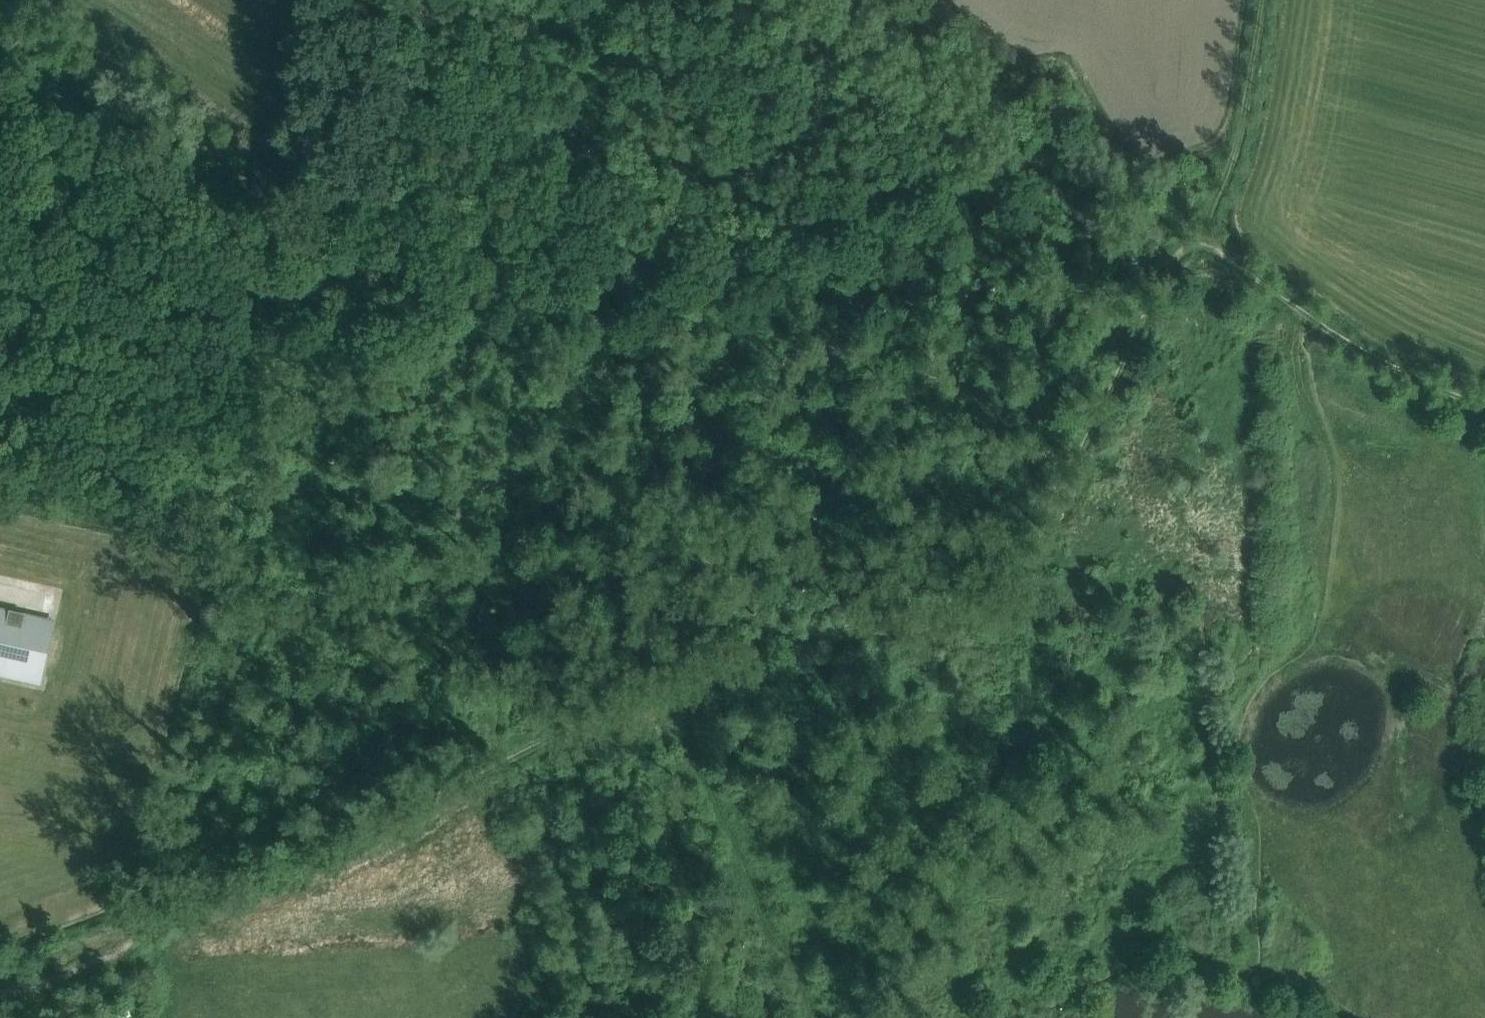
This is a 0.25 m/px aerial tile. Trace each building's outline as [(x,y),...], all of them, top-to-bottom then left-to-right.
[(26,614),(0,608),(0,674),(12,677),(14,668),(37,674),(50,620),(26,614)]
